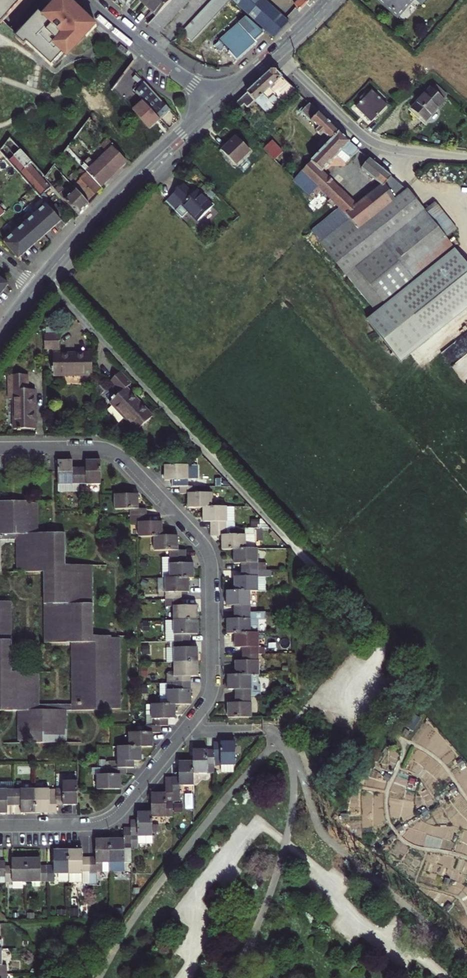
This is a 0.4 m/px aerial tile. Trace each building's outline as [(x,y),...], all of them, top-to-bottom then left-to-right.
[(1,26),(25,1),(24,0),(0,0),(0,25),(1,26)] [(71,4),(67,0),(53,0),(48,6),(52,9),(44,18),(39,14),(16,40),(25,48),(27,45),(52,68),(63,56),(66,59),(85,37),(87,39),(98,28),(90,21),(89,22),(71,4)] [(143,8),(154,18),(158,13),(162,8),(167,3),(170,0),(150,0),(143,8)] [(167,3),(177,13),(182,8),(174,0),(170,0),(167,3)] [(182,8),(187,3),(184,0),(174,0),(182,8)] [(180,33),(190,42),(227,1),(225,0),(209,0),(180,33)] [(231,1),(266,32),(270,35),(274,38),(289,22),(264,0),(231,0),(231,1)] [(299,12),(310,0),(299,0),(294,5),(299,12)] [(396,18),(412,0),(376,0),(396,18)] [(167,3),(162,8),(172,18),(177,13),(167,3)] [(162,8),(158,13),(168,23),(172,18),(162,8)] [(154,18),(153,19),(163,29),(168,23),(158,13),(154,18)] [(217,43),(214,45),(220,52),(224,48),(235,61),(236,62),(256,44),(254,42),(264,34),(245,18),(217,43)] [(153,19),(148,24),(158,33),(163,29),(153,19)] [(247,92),(254,100),(269,116),(296,92),(274,72),(270,72),(247,92)] [(113,89),(127,105),(133,96),(120,81),(113,89)] [(144,83),(136,93),(154,113),(160,119),(169,111),(144,83)] [(424,122),(443,101),(430,89),(410,110),(424,122)] [(355,108),(369,122),(387,106),(372,91),(371,92),(368,90),(359,99),(362,101),(355,108)] [(247,92),(236,102),(240,107),(244,104),(247,108),(254,100),(247,92)] [(154,113),(136,93),(133,96),(127,105),(155,137),(164,129),(158,123),(161,121),(160,119),(154,113)] [(339,133),(308,104),(303,110),(301,109),(298,112),(318,130),(315,133),(319,137),(323,135),(330,142),(339,133)] [(330,142),(293,180),(309,195),(313,191),(316,194),(320,190),(349,217),(320,241),(375,310),(414,279),(384,242),(423,211),(405,189),(369,159),(361,169),(381,186),(357,205),(322,172),(338,156),(347,164),(359,150),(339,133),(330,142)] [(250,151),(236,137),(221,150),(235,165),(250,151)] [(29,163),(30,161),(9,138),(0,149),(0,150),(39,196),(42,199),(46,196),(43,192),(49,187),(29,163)] [(88,157),(79,165),(100,187),(128,161),(108,139),(100,147),(108,155),(103,159),(102,157),(99,160),(101,162),(96,166),(88,157)] [(271,141),(263,149),(274,160),(282,152),(271,141)] [(45,178),(78,214),(90,203),(76,189),(69,195),(65,190),(66,189),(64,187),(63,188),(49,173),(45,178)] [(99,189),(87,175),(75,185),(88,199),(99,189)] [(183,185),(166,201),(175,211),(183,204),(198,221),(212,207),(197,191),(192,195),(183,185)] [(384,242),(414,279),(416,281),(455,251),(444,238),(457,228),(436,202),(423,212),(423,211),(384,242)] [(61,220),(51,209),(46,203),(40,209),(35,213),(50,230),(56,225),(61,220)] [(51,209),(61,220),(65,225),(69,220),(56,205),(51,209)] [(35,213),(30,217),(24,222),(39,239),(40,238),(44,235),(50,230),(35,213)] [(65,225),(61,220),(56,225),(60,230),(65,225)] [(24,222),(19,227),(14,231),(29,248),(34,244),(38,240),(39,239),(24,222)] [(19,257),(23,253),(29,248),(14,231),(9,236),(3,241),(18,258),(19,257)] [(400,362),(409,355),(466,308),(466,267),(455,251),(416,281),(377,312),(365,320),(400,362)] [(60,335),(43,335),(43,349),(53,349),(53,368),(51,368),(51,372),(53,372),(53,376),(92,376),(92,354),(76,354),(76,350),(72,350),(72,353),(60,353),(60,335)] [(466,384),(466,383),(466,339),(463,335),(441,355),(466,384)] [(110,401),(137,430),(153,416),(128,388),(132,383),(121,371),(111,381),(120,392),(115,397),(114,396),(111,398),(112,399),(110,401)] [(29,376),(10,376),(10,401),(15,401),(15,430),(18,430),(18,431),(22,431),(22,429),(36,429),(36,392),(29,392),(29,376)] [(72,461),(57,461),(58,485),(59,485),(78,485),(78,469),(72,469),(72,461)] [(83,469),(78,469),(78,485),(99,485),(98,461),(83,461),(83,469)] [(174,486),(174,492),(181,491),(189,491),(189,472),(166,472),(166,486),(174,486)] [(189,498),(189,513),(205,512),(212,512),(212,498),(197,498),(197,491),(189,491),(181,491),(181,498),(189,498)] [(134,497),(118,497),(118,513),(134,513),(134,518),(150,518),(150,513),(142,513),(142,497),(134,497)] [(16,535),(16,539),(17,571),(25,570),(25,573),(45,572),(45,644),(71,644),(72,704),(71,711),(112,711),(112,709),(121,709),(121,638),(111,638),(112,636),(93,636),(93,566),(65,565),(65,534),(38,533),(39,503),(29,503),(29,501),(0,501),(0,534),(16,535)] [(212,526),(212,533),(229,532),(228,512),(212,512),(205,512),(205,526),(212,526)] [(150,524),(150,518),(134,518),(134,524),(142,524),(142,539),(156,538),(165,538),(165,524),(150,524)] [(246,532),(229,532),(212,533),(212,540),(223,540),(222,552),(234,552),(255,552),(255,538),(246,538),(246,532)] [(165,538),(156,538),(156,554),(171,554),(171,558),(187,558),(187,551),(180,551),(179,538),(173,538),(165,538)] [(258,552),(255,552),(234,552),(234,566),(241,566),(241,573),(265,573),(264,565),(258,565),(258,552)] [(165,580),(190,580),(195,580),(195,564),(187,564),(187,558),(171,558),(164,558),(165,580)] [(271,573),(265,573),(241,573),(241,577),(234,577),(234,592),(250,593),(265,593),(265,579),(271,579),(271,573)] [(190,580),(165,580),(165,600),(182,600),(182,594),(190,594),(190,580)] [(234,607),(234,613),(251,614),(250,593),(234,592),(226,592),(227,607),(234,607)] [(182,606),(182,600),(165,600),(166,606),(174,606),(174,621),(198,621),(198,606),(182,606)] [(18,711),(18,742),(58,743),(58,741),(67,741),(67,711),(67,710),(40,709),(40,705),(39,674),(31,674),(30,672),(12,672),(11,601),(0,601),(0,711),(18,711)] [(266,614),(251,614),(234,613),(234,619),(227,619),(227,634),(234,634),(258,634),(258,621),(266,621),(266,614)] [(198,621),(174,621),(166,621),(166,642),(174,642),(191,642),(191,636),(198,636),(198,621)] [(258,634),(234,634),(235,648),(242,648),(242,654),(258,654),(258,634)] [(174,648),(174,662),(199,662),(198,647),(191,647),(191,642),(174,642),(174,648)] [(258,654),(242,654),(242,660),(234,660),(234,675),(251,675),(258,675),(258,654)] [(199,662),(174,662),(174,671),(170,671),(167,674),(167,684),(191,684),(191,677),(199,676),(199,662)] [(234,675),(227,675),(227,689),(234,689),(234,696),(251,696),(251,675),(234,675)] [(191,684),(167,684),(160,684),(160,705),(177,705),(192,705),(191,684)] [(251,718),(251,696),(234,696),(234,702),(227,702),(227,718),(251,718)] [(160,705),(153,705),(153,724),(163,724),(170,724),(170,719),(177,719),(177,705),(160,705)] [(153,724),(146,724),(146,730),(131,730),(131,745),(144,745),(155,745),(155,730),(163,730),(163,724),(153,724)] [(235,742),(213,742),(214,750),(214,767),(221,766),(222,773),(234,773),(234,766),(235,766),(235,742)] [(144,759),(144,745),(131,745),(120,745),(120,759),(113,759),(113,766),(129,766),(136,766),(136,759),(144,759)] [(214,767),(214,750),(193,749),(193,762),(194,774),(208,774),(214,774),(214,767)] [(172,777),(173,802),(180,802),(180,786),(194,786),(194,774),(193,762),(179,761),(179,776),(172,776),(172,777)] [(104,765),(96,765),(96,772),(101,772),(101,787),(124,787),(124,771),(129,771),(129,766),(113,766),(104,765)] [(152,812),(152,818),(173,818),(173,813),(173,802),(172,777),(166,777),(166,793),(151,794),(152,812)] [(78,805),(77,781),(63,781),(63,788),(56,789),(55,789),(57,805),(63,805),(63,806),(78,805)] [(14,790),(14,782),(0,782),(0,814),(7,814),(7,813),(8,806),(15,806),(14,790)] [(35,789),(14,790),(15,806),(21,806),(21,814),(35,814),(35,789)] [(57,805),(55,789),(50,790),(50,789),(35,789),(35,814),(56,813),(57,813),(57,805)] [(183,804),(174,804),(174,813),(183,813),(183,804)] [(130,827),(130,837),(151,838),(152,818),(152,812),(138,812),(137,820),(130,820),(130,827)] [(130,837),(130,827),(123,828),(123,840),(109,839),(110,871),(131,871),(131,845),(130,837)] [(109,839),(96,840),(96,857),(91,857),(91,874),(91,883),(91,884),(99,884),(98,871),(110,871),(109,839)] [(67,875),(67,850),(52,850),(53,865),(45,865),(46,882),(53,882),(53,875),(67,875)] [(82,850),(67,850),(67,875),(67,884),(68,884),(68,885),(73,885),(73,883),(91,883),(91,874),(91,857),(82,858),(82,850)] [(4,866),(5,876),(5,882),(26,882),(25,858),(12,859),(12,866),(4,866)] [(41,858),(25,858),(26,882),(46,882),(45,865),(41,865),(41,858)] [(7,962),(0,963),(0,977),(14,977),(14,972),(7,972),(7,962)]
